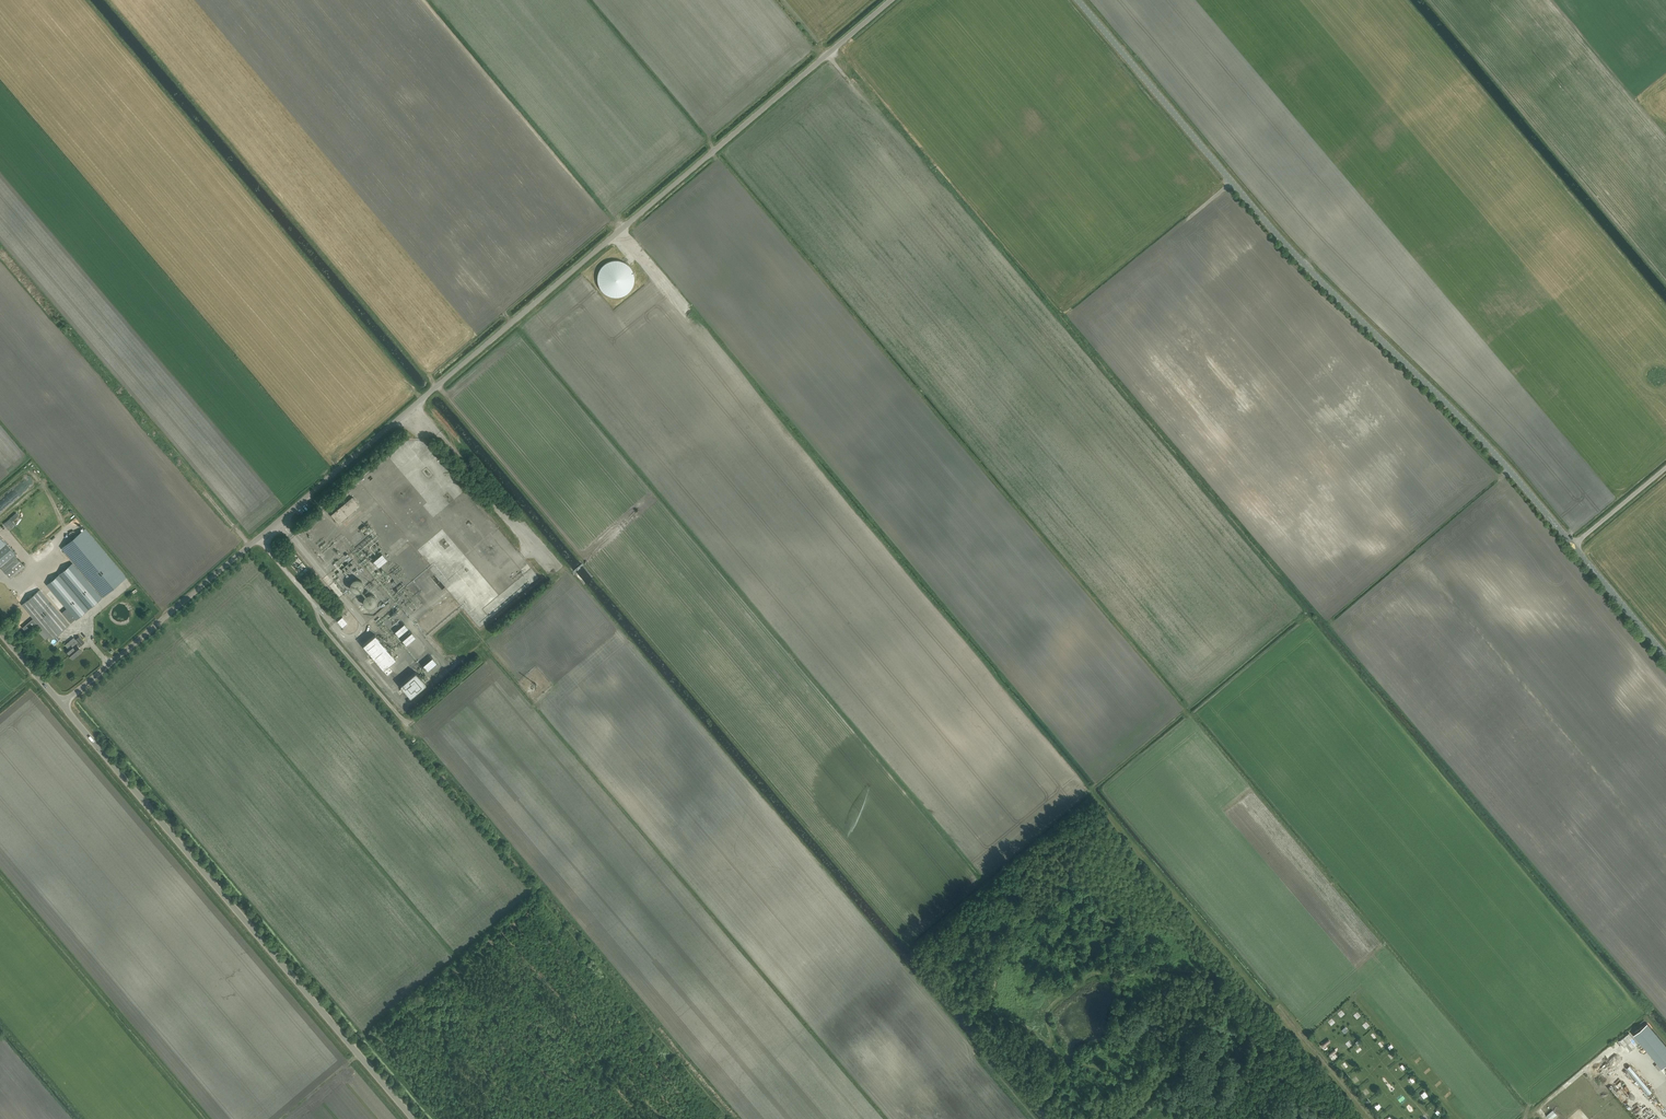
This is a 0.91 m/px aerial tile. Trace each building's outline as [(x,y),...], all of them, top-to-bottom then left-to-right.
[(348,516),(360,506),(353,497),(341,507),(340,506),(331,514),(338,523),(347,515),(348,516)] [(126,577),(85,528),(62,548),(74,562),(103,596),(126,577)] [(373,558),(378,564),(387,558),(382,551),(373,558)] [(11,578),(25,566),(14,553),(0,565),(11,578)] [(62,612),(71,623),(76,618),(76,619),(102,598),(72,563),(47,584),(67,608),(62,612)] [(525,573),(532,568),(529,564),(522,569),(525,573)] [(518,581),(522,587),(530,582),(526,576),(518,581)] [(22,604),(52,639),(70,624),(40,589),(22,604)] [(342,617),(337,621),(343,627),(347,623),(342,617)] [(48,637),(42,630),(40,632),(46,640),(48,637)] [(396,659),(376,635),(364,645),(384,668),(383,669),(387,674),(393,670),(389,665),(396,659)] [(81,645),(84,642),(79,636),(76,639),(81,645)] [(76,644),(67,652),(73,659),(76,655),(78,653),(79,654),(82,651),(76,644)] [(427,667),(436,660),(431,655),(423,662),(427,667)] [(411,697),(426,684),(416,672),(401,686),(411,697)] [(1665,1065),(1665,1045),(1647,1023),(1634,1034),(1662,1068),(1665,1065)] [(1547,1115),(1550,1118),(1551,1118),(1557,1114),(1553,1110),(1547,1115)]
